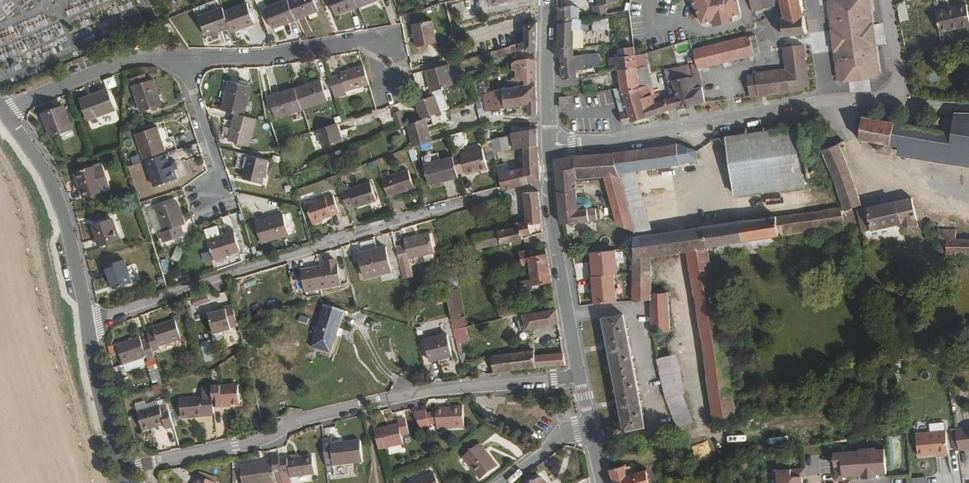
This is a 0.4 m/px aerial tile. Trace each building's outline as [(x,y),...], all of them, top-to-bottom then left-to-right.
[(296,19),(288,0),(287,0),(266,8),(273,28),(296,19)] [(296,19),(318,10),(314,0),(288,0),(296,19)] [(358,6),(356,0),(330,0),(336,15),(358,6)] [(616,0),(599,0),(599,5),(593,6),(595,16),(607,14),(606,10),(605,3),(616,2),(616,0)] [(702,22),(713,20),(714,26),(735,21),(733,15),(741,14),(738,0),(693,0),(702,22)] [(753,11),(777,6),(778,9),(782,7),(784,18),(781,18),(784,35),(806,33),(803,16),(800,0),(752,0),(753,11)] [(897,3),(900,21),(908,19),(904,0),(897,3)] [(939,31),(968,24),(968,20),(965,2),(935,10),(939,31)] [(230,27),(232,31),(254,23),(248,3),(225,11),(230,27)] [(558,57),(561,57),(573,55),(574,46),(583,45),(581,30),(582,19),(580,19),(580,7),(574,5),(573,5),(561,7),(559,7),(558,57)] [(230,27),(225,11),(223,7),(199,17),(206,36),(230,27)] [(525,50),(536,50),(537,21),(535,21),(533,17),(525,20),(526,42),(510,46),(510,52),(525,48),(525,50)] [(437,40),(433,18),(414,22),(418,44),(437,40)] [(170,23),(160,27),(164,36),(173,32),(170,23)] [(756,36),(730,41),(693,50),(696,63),(697,67),(759,53),(756,36)] [(686,44),(675,47),(676,52),(687,49),(686,44)] [(759,95),(801,89),(811,83),(804,44),(784,47),(788,69),(756,73),(759,95)] [(492,56),(510,52),(510,46),(491,51),(492,56)] [(624,91),(639,88),(636,67),(636,66),(636,60),(634,55),(634,47),(626,48),(626,55),(617,57),(609,57),(610,64),(605,65),(600,65),(601,72),(618,69),(621,87),(622,92),(624,92),(624,91)] [(600,65),(605,65),(598,53),(591,54),(597,65),(600,65)] [(583,55),(583,64),(597,65),(591,54),(583,55)] [(561,57),(563,79),(577,77),(576,72),(579,72),(579,69),(583,69),(583,64),(583,55),(573,55),(561,57)] [(525,85),(536,83),(536,57),(517,60),(512,63),(512,70),(517,69),(517,79),(518,79),(524,79),(525,85)] [(442,88),(461,82),(458,71),(451,73),(448,62),(426,69),(432,91),(434,91),(442,88)] [(697,103),(705,102),(697,67),(696,63),(686,65),(687,70),(680,71),(669,74),(671,84),(668,85),(671,94),(674,97),(666,99),(670,109),(677,107),(678,109),(697,103)] [(639,88),(642,98),(653,94),(651,90),(649,83),(651,83),(646,65),(636,67),(639,88)] [(346,90),(369,83),(364,66),(341,73),(341,74),(329,78),(335,97),(347,93),(346,90)] [(519,86),(518,79),(517,79),(517,69),(512,70),(513,81),(508,82),(508,88),(519,86)] [(752,96),(759,95),(756,73),(748,74),(752,96)] [(161,104),(153,79),(147,81),(144,74),(130,79),(142,111),(161,104)] [(528,114),(537,114),(536,83),(525,85),(524,79),(518,79),(519,86),(508,88),(504,89),(494,90),(474,98),(478,114),(487,111),(515,106),(526,104),(528,103),(528,114)] [(230,80),(223,110),(236,113),(243,115),(251,86),(230,80)] [(295,88),(302,108),(328,99),(321,80),(295,88)] [(584,86),(586,93),(598,91),(596,84),(584,86)] [(276,117),(302,108),(295,88),(269,97),(276,117)] [(449,108),(442,88),(434,91),(434,93),(442,111),(449,108)] [(632,121),(647,116),(642,98),(639,88),(624,91),(624,92),(628,113),(621,114),(624,123),(632,121)] [(108,89),(80,99),(87,119),(115,109),(108,89)] [(433,94),(432,91),(420,95),(416,96),(417,100),(433,94)] [(429,116),(442,111),(434,93),(433,94),(417,100),(415,101),(423,119),(429,116)] [(647,116),(670,109),(666,99),(659,101),(656,102),(653,94),(642,98),(647,116)] [(469,103),(468,100),(449,108),(450,111),(469,103)] [(71,129),(63,106),(43,113),(52,137),(71,129)] [(394,114),(399,129),(406,126),(401,112),(394,114)] [(968,156),(968,112),(956,112),(953,132),(950,153),(968,156)] [(243,115),(236,113),(229,139),(249,145),(256,119),(243,115)] [(423,119),(410,124),(416,141),(435,133),(429,116),(423,119)] [(861,116),(859,138),(878,141),(876,148),(878,151),(888,153),(890,151),(892,143),(950,153),(953,132),(861,116)] [(950,128),(952,119),(942,117),(941,127),(950,128)] [(126,129),(133,127),(130,120),(123,123),(126,129)] [(341,122),(321,128),(327,145),(346,139),(341,122)] [(803,174),(797,126),(783,128),(782,122),(780,123),(780,128),(765,130),(764,125),(762,125),(763,131),(748,133),(746,126),(745,127),(745,133),(727,136),(733,184),(803,174)] [(146,160),(166,153),(157,127),(136,134),(144,160),(146,160)] [(523,146),(538,145),(537,128),(511,133),(512,136),(515,149),(523,146)] [(491,140),(494,151),(509,147),(510,147),(509,137),(509,135),(491,140)] [(842,141),(822,148),(843,205),(841,206),(847,224),(858,222),(852,208),(862,204),(842,147),(843,146),(842,141)] [(611,152),(574,154),(555,159),(562,223),(598,220),(596,208),(594,209),(591,201),(585,198),(577,198),(576,180),(606,175),(616,222),(635,230),(635,225),(619,171),(697,160),(696,149),(680,142),(659,145),(611,152)] [(538,153),(538,152),(538,145),(523,146),(524,155),(538,153)] [(408,148),(413,162),(419,159),(414,146),(408,148)] [(452,151),(453,157),(457,172),(465,170),(466,172),(487,165),(483,149),(461,154),(460,149),(452,151)] [(175,178),(166,153),(146,160),(155,185),(175,178)] [(428,185),(458,177),(457,172),(453,157),(440,160),(437,153),(421,157),(428,185)] [(540,179),(538,153),(524,155),(524,164),(524,167),(518,169),(499,173),(503,189),(525,184),(540,179)] [(269,159),(250,154),(244,178),(262,182),(269,159)] [(75,172),(84,198),(103,190),(94,165),(75,172)] [(382,179),(389,197),(413,188),(408,171),(382,179)] [(455,179),(447,181),(452,195),(460,192),(455,179)] [(345,204),(347,208),(353,206),(355,208),(377,200),(371,182),(348,190),(347,185),(340,187),(340,189),(345,204)] [(338,212),(333,195),(305,204),(311,221),(338,212)] [(531,223),(532,226),(543,226),(540,195),(525,195),(527,224),(531,223)] [(858,209),(861,222),(863,230),(901,222),(902,230),(907,233),(914,231),(918,227),(917,223),(912,197),(858,209)] [(177,201),(157,208),(165,232),(162,232),(165,243),(184,236),(181,226),(185,224),(177,201)] [(847,224),(841,206),(777,216),(780,234),(847,224)] [(289,234),(284,214),(256,222),(261,242),(289,234)] [(780,234),(777,216),(777,215),(685,228),(688,249),(699,307),(715,420),(746,416),(745,403),(739,403),(738,388),(731,389),(729,367),(727,357),(708,247),(780,234)] [(119,239),(112,218),(93,224),(100,246),(119,239)] [(474,235),(476,243),(477,247),(492,243),(500,243),(524,238),(524,235),(533,234),(532,226),(531,223),(527,224),(523,220),(518,220),(511,221),(511,228),(480,234),(474,235)] [(208,240),(221,236),(217,225),(205,229),(208,240)] [(688,249),(685,228),(675,230),(679,251),(688,249)] [(959,237),(959,228),(937,228),(937,229),(936,252),(968,253),(968,237),(959,237)] [(679,251),(675,230),(635,235),(635,247),(634,300),(652,299),(653,331),(671,330),(668,291),(652,292),(651,255),(679,251)] [(218,269),(243,260),(240,251),(241,251),(235,231),(221,236),(208,240),(218,269)] [(404,242),(395,244),(403,275),(412,273),(409,258),(434,252),(429,231),(404,237),(404,242)] [(176,261),(180,248),(174,246),(170,259),(176,261)] [(392,270),(386,246),(360,253),(366,276),(392,270)] [(545,247),(529,250),(530,260),(547,257),(545,247)] [(522,267),(524,266),(530,265),(530,260),(529,250),(520,252),(522,267)] [(591,277),(614,275),(617,275),(615,251),(591,253),(592,269),(590,269),(591,277)] [(530,260),(530,265),(532,273),(550,269),(547,257),(530,260)] [(131,282),(124,260),(106,265),(114,287),(131,282)] [(302,270),(305,286),(318,284),(318,289),(341,285),(336,260),(326,262),(326,266),(302,270)] [(455,268),(446,270),(443,271),(447,288),(459,285),(455,268)] [(522,280),(523,290),(534,288),(533,284),(552,281),(550,269),(532,273),(532,279),(522,280)] [(593,285),(595,304),(616,302),(614,275),(591,277),(590,277),(590,286),(593,285)] [(445,293),(453,329),(469,325),(459,285),(447,288),(444,289),(445,293)] [(542,297),(554,295),(553,288),(541,290),(542,297)] [(189,298),(191,305),(207,302),(206,295),(189,298)] [(236,314),(233,303),(226,305),(226,308),(208,313),(213,334),(223,331),(231,329),(230,326),(238,323),(236,314)] [(499,307),(501,317),(515,313),(513,304),(499,307)] [(345,311),(325,305),(312,346),(331,352),(345,311)] [(526,328),(559,323),(556,308),(523,313),(526,328)] [(519,329),(526,328),(523,313),(523,312),(517,313),(519,329)] [(603,318),(614,373),(634,369),(623,313),(603,318)] [(154,331),(147,334),(148,339),(150,344),(152,350),(159,348),(159,346),(181,338),(175,319),(153,326),(154,331)] [(452,355),(448,334),(425,339),(429,360),(452,355)] [(148,361),(155,358),(152,350),(150,344),(143,346),(141,342),(139,337),(117,345),(123,364),(146,357),(148,361)] [(493,355),(496,372),(522,368),(537,368),(535,354),(534,349),(493,355)] [(535,354),(537,368),(565,365),(563,352),(535,354)] [(665,394),(677,426),(690,422),(679,394),(671,355),(658,358),(659,365),(665,394)] [(634,369),(614,373),(624,429),(645,426),(634,369)] [(211,384),(213,395),(213,403),(222,403),(222,405),(240,402),(238,382),(219,384),(219,383),(211,384)] [(205,414),(214,413),(213,403),(213,395),(180,398),(182,418),(205,416),(205,414)] [(169,409),(167,403),(160,406),(162,412),(169,409)] [(167,429),(174,427),(169,409),(162,412),(160,406),(139,412),(145,431),(166,424),(167,429)] [(435,412),(436,423),(437,428),(464,427),(463,406),(435,408),(435,412)] [(413,413),(421,430),(429,428),(429,425),(426,414),(425,411),(413,413)] [(426,414),(429,425),(436,423),(435,412),(426,414)] [(374,430),(379,449),(403,443),(401,435),(409,433),(405,418),(398,420),(398,423),(374,430)] [(956,428),(959,449),(968,448),(968,427),(956,428)] [(947,430),(916,435),(920,457),(949,453),(947,430)] [(331,438),(323,439),(325,466),(364,461),(362,440),(332,444),(331,438)] [(481,445),(465,458),(480,479),(497,466),(481,445)] [(877,474),(887,473),(885,448),(875,448),(875,447),(860,448),(860,450),(834,452),(836,480),(844,480),(844,476),(862,475),(862,478),(877,477),(877,474)] [(279,455),(273,455),(272,460),(240,466),(243,482),(269,482),(276,482),(275,476),(282,475),(279,457),(279,455)] [(279,457),(282,475),(289,474),(290,478),(315,473),(312,455),(286,459),(286,456),(279,457)] [(657,470),(627,476),(624,465),(610,469),(614,482),(660,482),(657,470)] [(803,476),(806,476),(805,468),(777,470),(778,482),(803,482),(803,476)] [(434,473),(413,482),(439,482),(434,473)]
